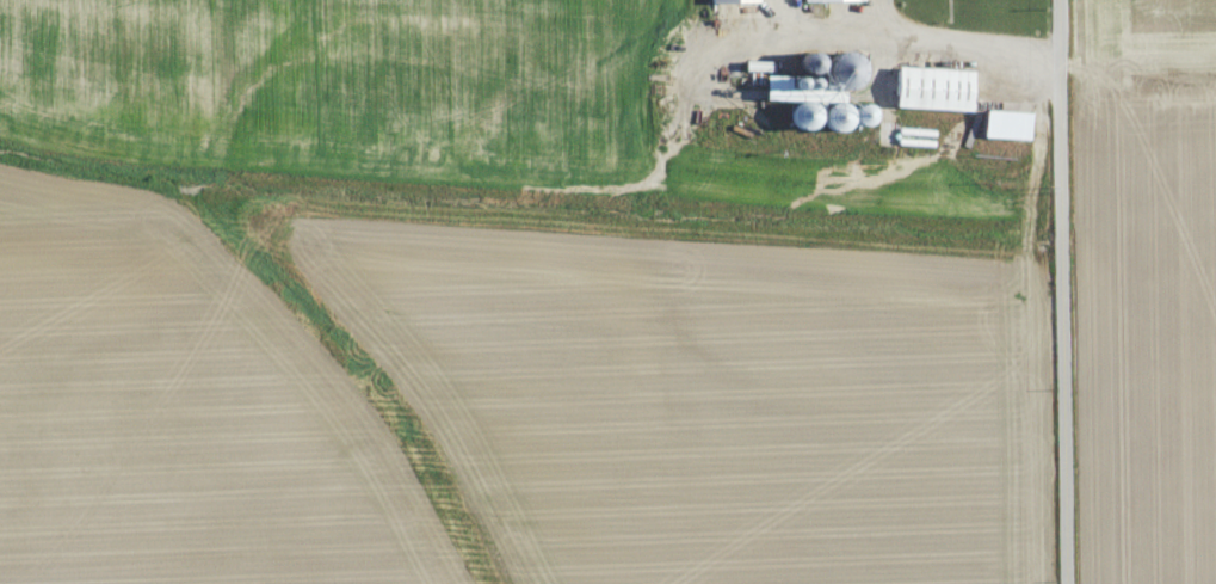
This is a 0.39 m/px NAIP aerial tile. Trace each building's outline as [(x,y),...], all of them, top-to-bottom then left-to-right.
[(979,68),(948,67),(948,62),(895,59),(894,94),(898,94),(898,104),(977,108),(979,68)] [(1034,138),(1036,109),(989,107),(988,135),(1034,138)]
